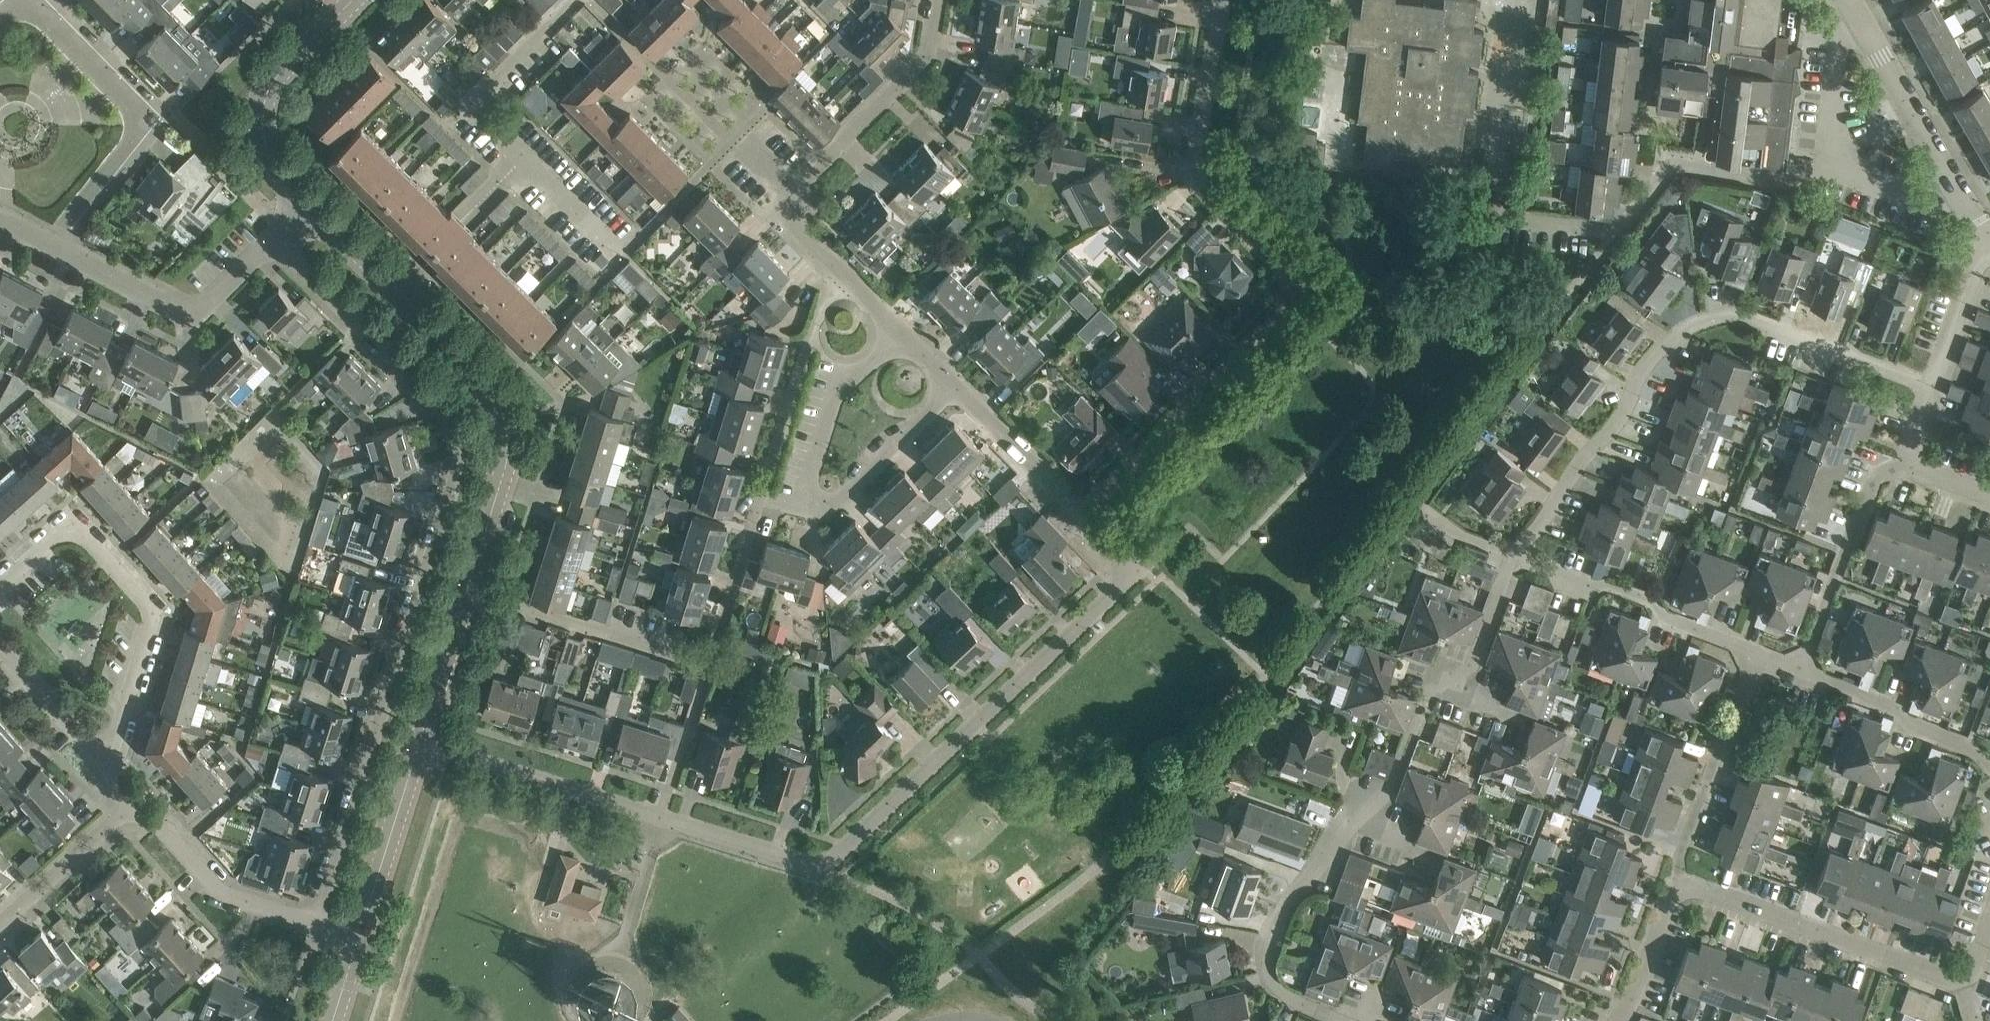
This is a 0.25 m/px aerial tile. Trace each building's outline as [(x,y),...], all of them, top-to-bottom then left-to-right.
[(95,9),(105,0),(87,0),(95,9)] [(95,9),(112,26),(118,20),(119,19),(132,32),(144,20),(163,1),(164,0),(105,0),(95,9)] [(407,9),(441,43),(457,27),(430,0),(417,0),(407,9)] [(442,2),(453,14),(467,0),(444,0),(442,2)] [(527,16),(534,22),(551,4),(547,0),(530,0),(537,7),(527,16)] [(690,1),(689,2),(688,0),(660,0),(659,1),(685,26),(700,11),(690,1)] [(729,15),(744,0),(714,0),(729,15)] [(733,40),(765,8),(758,1),(752,7),(745,0),(744,0),(729,15),(719,25),(733,40)] [(818,3),(815,0),(811,4),(828,21),(840,9),(834,3),(836,0),(821,0),(818,3)] [(871,26),(894,49),(910,33),(904,28),(908,5),(881,0),(871,0),(870,4),(859,14),(871,26)] [(980,15),(1017,22),(1020,0),(983,0),(980,15)] [(1368,121),(1363,160),(1362,160),(1362,162),(1396,165),(1396,164),(1395,164),(1396,155),(1461,163),(1461,162),(1462,162),(1465,122),(1466,122),(1467,112),(1474,113),(1474,112),(1473,112),(1478,72),(1479,72),(1479,71),(1468,69),(1469,61),(1480,63),(1480,61),(1479,61),(1483,32),(1484,32),(1484,30),(1473,29),(1477,0),(1478,0),(1445,0),(1444,6),(1398,0),(1363,0),(1361,15),(1350,14),(1349,15),(1350,15),(1347,45),(1346,45),(1345,46),(1367,49),(1358,118),(1357,118),(1357,119),(1368,121)] [(1641,0),(1607,0),(1605,18),(1641,22),(1643,9),(1648,9),(1649,1),(1641,0)] [(1656,105),(1702,111),(1721,113),(1717,144),(1710,144),(1709,144),(1708,144),(1706,145),(1705,146),(1705,147),(1704,147),(1704,149),(1704,150),(1704,151),(1705,153),(1706,154),(1707,155),(1709,156),(1710,156),(1761,162),(1761,159),(1768,160),(1767,163),(1782,165),(1783,165),(1796,63),(1800,63),(1803,45),(1797,45),(1803,0),(1691,0),(1690,10),(1687,35),(1687,34),(1666,32),(1662,54),(1656,105)] [(1914,31),(1943,15),(1935,0),(1922,0),(1920,1),(1902,11),(1914,31)] [(1977,11),(1985,7),(1984,6),(1981,0),(1970,0),(1977,11)] [(137,52),(154,69),(183,41),(172,30),(181,21),(163,1),(144,20),(157,33),(137,52)] [(670,41),(685,26),(659,1),(652,8),(646,2),(639,9),(670,41)] [(1154,6),(1126,2),(1122,24),(1140,27),(1137,45),(1171,51),(1176,22),(1152,18),(1154,6)] [(1565,13),(1578,14),(1579,4),(1567,3),(1565,13)] [(733,40),(748,54),(773,29),(766,22),(772,16),(765,8),(733,40)] [(407,9),(392,24),(417,50),(426,58),(441,43),(407,9)] [(655,56),(670,41),(639,9),(632,16),(638,22),(630,30),(655,56)] [(999,43),(996,58),(1016,61),(1024,63),(1027,47),(1013,45),(1017,22),(980,15),(976,39),(999,43)] [(1914,31),(1925,52),(1954,35),(1943,15),(1914,31)] [(510,17),(502,26),(516,40),(524,32),(534,22),(527,16),(519,25),(510,17)] [(417,50),(392,24),(376,40),(401,66),(417,50)] [(793,24),(787,30),(793,37),(799,31),(793,24)] [(1077,24),(1073,43),(1086,45),(1089,26),(1077,24)] [(491,33),(482,43),(484,44),(498,58),(507,49),(516,40),(502,26),(493,35),(491,33)] [(894,49),(871,26),(855,41),(878,65),(894,49)] [(748,54),(763,69),(794,38),(793,37),(787,30),(781,36),(773,29),(748,54)] [(837,40),(848,52),(854,46),(838,30),(828,39),(833,44),(837,40)] [(183,41),(154,69),(171,86),(178,79),(191,92),(203,80),(221,62),(214,55),(215,54),(193,31),(183,41)] [(599,31),(592,38),(632,79),(647,64),(621,38),(614,46),(599,31)] [(1059,33),(1055,64),(1069,66),(1073,35),(1059,33)] [(1603,35),(1600,57),(1642,62),(1643,53),(1638,53),(1639,39),(1603,35)] [(1925,52),(1936,72),(1966,56),(1954,35),(1925,52)] [(591,68),(607,84),(617,94),(632,79),(592,38),(584,46),(599,61),(591,68)] [(794,38),(763,69),(777,84),(803,58),(795,51),(801,45),(794,38)] [(484,44),(465,63),(480,77),(498,58),(484,44)] [(854,46),(848,52),(859,63),(865,57),(854,46)] [(1027,51),(1025,60),(1034,62),(1036,53),(1027,51)] [(1128,95),(1143,98),(1162,101),(1167,72),(1144,68),(1146,56),(1118,51),(1114,74),(1131,77),(1128,95)] [(368,52),(338,82),(365,110),(396,79),(368,52)] [(966,68),(956,90),(990,106),(1000,85),(1004,86),(1016,61),(996,58),(987,56),(979,74),(966,68)] [(1966,56),(1936,72),(1947,93),(1965,83),(1977,76),(1966,56)] [(1600,57),(1598,78),(1634,83),(1635,70),(1640,71),(1642,62),(1600,57)] [(859,90),(859,91),(865,96),(884,76),(869,61),(861,70),(870,79),(859,90)] [(465,80),(456,89),(462,95),(480,77),(465,63),(457,72),(465,80)] [(1559,63),(1558,73),(1570,74),(1574,75),(1575,65),(1559,63)] [(573,118),(594,96),(607,84),(591,68),(563,96),(571,104),(565,110),(573,118)] [(1558,73),(1556,83),(1569,85),(1570,74),(1558,73)] [(770,97),(786,113),(809,90),(794,74),(770,97)] [(1598,78),(1596,100),(1636,105),(1637,96),(1632,96),(1634,83),(1598,78)] [(462,95),(456,89),(447,81),(439,89),(447,97),(438,107),(444,113),(462,95)] [(365,110),(338,82),(307,113),(334,141),(365,110)] [(394,93),(415,114),(423,106),(402,85),(394,93)] [(535,85),(521,99),(535,113),(542,106),(542,92),(535,85)] [(1966,125),(1989,111),(1989,100),(1983,88),(1954,105),(1966,125)] [(786,113),(801,128),(825,105),(809,90),(786,113)] [(990,106),(956,90),(946,112),(959,118),(956,124),(947,133),(965,152),(973,144),(990,106)] [(585,118),(605,138),(621,123),(620,123),(594,96),(573,118),(579,124),(585,118)] [(1125,116),(1127,104),(1101,100),(1098,115),(1115,123),(1111,142),(1147,148),(1152,121),(1125,116)] [(1593,122),(1597,122),(1629,125),(1630,113),(1635,114),(1636,105),(1596,100),(1593,122)] [(825,105),(801,128),(817,144),(840,121),(825,105)] [(1554,107),(1552,116),(1565,118),(1565,116),(1569,117),(1571,109),(1554,107)] [(1978,145),(1989,138),(1989,111),(1966,125),(1978,145)] [(606,152),(614,159),(645,128),(630,113),(620,123),(621,123),(605,138),(612,146),(606,152)] [(422,122),(443,142),(451,134),(431,114),(422,122)] [(1552,116),(1551,127),(1563,128),(1565,118),(1552,116)] [(1597,122),(1595,143),(1636,149),(1637,140),(1632,139),(1634,126),(1629,125),(1597,122)] [(411,174),(361,126),(333,155),(343,165),(341,167),(370,196),(372,194),(382,204),(411,174)] [(627,160),(634,168),(660,142),(645,128),(614,159),(621,166),(627,160)] [(1294,147),(1305,149),(1303,163),(1324,166),(1327,142),(1317,141),(1318,132),(1297,129),(1294,147)] [(451,134),(443,142),(464,163),(472,154),(451,134)] [(1989,164),(1989,138),(1978,145),(1989,164)] [(635,181),(643,188),(674,157),(660,142),(634,168),(641,175),(635,181)] [(925,142),(909,158),(939,187),(954,173),(958,176),(967,167),(950,149),(941,158),(925,142)] [(1034,164),(1083,173),(1087,149),(1055,143),(1034,164)] [(1595,143),(1592,165),(1617,168),(1628,170),(1630,156),(1635,157),(1636,149),(1595,143)] [(160,158),(137,187),(149,197),(147,200),(150,202),(152,199),(162,208),(154,218),(166,228),(174,218),(196,235),(233,198),(207,177),(214,169),(195,150),(189,156),(191,159),(179,174),(160,158)] [(1549,150),(1543,157),(1552,165),(1558,158),(1549,150)] [(674,157),(643,188),(650,195),(656,189),(663,197),(689,172),(674,157)] [(1543,157),(1536,166),(1545,173),(1552,165),(1543,157)] [(909,189),(901,198),(919,216),(928,206),(924,202),(939,187),(909,158),(893,173),(909,189)] [(589,171),(595,177),(603,169),(597,163),(589,171)] [(461,185),(469,193),(490,172),(482,164),(461,185)] [(1073,182),(1063,188),(1084,227),(1094,221),(1110,212),(1127,203),(1126,201),(1125,201),(1126,202),(1123,204),(1110,179),(1114,177),(1106,164),(1089,173),(1073,182)] [(1581,164),(1578,185),(1620,191),(1621,181),(1616,181),(1617,168),(1592,165),(1581,164)] [(605,169),(597,177),(607,186),(615,178),(605,169)] [(417,244),(427,255),(463,219),(452,208),(449,212),(434,198),(411,174),(382,204),(392,213),(390,215),(418,243),(417,244)] [(1620,191),(1578,185),(1576,207),(1612,211),(1614,198),(1619,199),(1620,191)] [(1755,188),(1751,200),(1767,206),(1771,194),(1755,188)] [(876,190),(861,206),(891,236),(905,221),(909,225),(919,216),(901,198),(892,207),(876,190)] [(489,213),(497,221),(518,200),(510,192),(489,213)] [(684,217),(700,233),(725,208),(709,192),(684,217)] [(617,200),(624,207),(630,200),(623,193),(617,200)] [(861,206),(845,222),(861,238),(852,247),(877,271),(887,261),(883,258),(898,243),(891,236),(861,206)] [(701,263),(710,272),(734,248),(725,239),(741,223),(725,208),(700,233),(716,248),(701,263)] [(1120,216),(1109,222),(1128,240),(1119,248),(1140,269),(1149,261),(1166,244),(1180,230),(1165,215),(1158,222),(1151,216),(1146,221),(1143,218),(1134,208),(1120,216)] [(1574,215),(1610,219),(1611,213),(1575,209),(1574,215)] [(1703,239),(1701,245),(1703,253),(1710,255),(1706,266),(1736,277),(1741,262),(1752,266),(1747,278),(1748,278),(1761,243),(1738,235),(1743,220),(1712,209),(1711,210),(1713,211),(1718,212),(1713,225),(1708,224),(1703,239)] [(519,218),(540,239),(548,230),(528,210),(519,218)] [(667,217),(676,226),(682,220),(673,211),(667,217)] [(1627,280),(1619,292),(1643,310),(1646,313),(1654,303),(1660,308),(1684,276),(1679,272),(1681,269),(1680,258),(1677,255),(1679,252),(1676,250),(1692,248),(1687,212),(1674,214),(1671,211),(1636,256),(1648,266),(1633,286),(1628,282),(1628,281),(1627,280)] [(469,290),(479,300),(508,271),(470,233),(474,230),(463,219),(427,255),(438,265),(439,265),(467,292),(469,290)] [(519,220),(514,226),(521,233),(527,227),(519,220)] [(949,221),(938,233),(950,244),(961,233),(949,221)] [(995,230),(1000,240),(1018,232),(1013,222),(995,230)] [(548,230),(540,239),(560,259),(569,251),(548,230)] [(733,266),(749,281),(774,256),(758,240),(742,256),(734,248),(710,272),(718,279),(724,273),(725,275),(733,266)] [(1195,266),(1207,267),(1207,278),(1225,296),(1238,296),(1238,286),(1240,286),(1240,284),(1250,285),(1250,272),(1231,253),(1225,259),(1220,254),(1220,241),(1207,241),(1195,253),(1195,266)] [(1758,285),(1788,296),(1797,272),(1809,276),(1818,251),(1796,242),(1792,253),(1773,246),(1758,285)] [(1068,247),(1057,259),(1079,281),(1091,270),(1068,247)] [(595,258),(602,266),(610,259),(602,251),(595,258)] [(790,272),(774,256),(749,281),(765,297),(751,311),(759,320),(783,297),(774,288),(790,272)] [(920,300),(935,316),(965,286),(950,271),(954,267),(945,257),(927,275),(936,284),(920,300)] [(1811,305),(1839,315),(1848,290),(1862,295),(1874,262),(1859,257),(1852,276),(1825,267),(1811,305)] [(568,267),(589,288),(597,279),(577,259),(568,267)] [(636,284),(646,275),(630,259),(613,276),(629,291),(636,284)] [(5,317),(24,280),(4,270),(0,277),(0,327),(5,317)] [(557,320),(508,271),(479,300),(489,310),(487,312),(515,340),(517,338),(528,349),(557,320)] [(654,297),(655,297),(661,290),(646,275),(636,284),(652,299),(654,297)] [(1880,292),(1867,326),(1893,335),(1902,311),(1914,315),(1924,287),(1912,283),(1899,278),(1892,296),(1880,292)] [(24,280),(5,317),(15,322),(14,338),(28,345),(42,319),(32,313),(44,290),(24,280)] [(967,315),(976,324),(1001,299),(991,290),(980,301),(965,286),(935,316),(951,331),(967,315)] [(260,307),(274,321),(288,335),(301,323),(308,330),(316,323),(319,327),(330,317),(310,298),(300,308),(280,287),(260,307)] [(1080,289),(1072,297),(1086,310),(1094,302),(1080,289)] [(1643,310),(1619,292),(1615,289),(1607,298),(1620,308),(1595,341),(1620,360),(1645,327),(1635,320),(1643,310)] [(661,290),(655,297),(662,305),(669,298),(661,290)] [(1979,308),(1989,312),(1989,298),(1984,296),(1979,308)] [(783,297),(760,320),(766,327),(772,321),(774,323),(792,305),(783,297)] [(968,349),(984,364),(1014,335),(999,320),(1003,316),(994,307),(1001,300),(1001,299),(976,324),(984,333),(968,349)] [(552,347),(564,358),(589,333),(582,326),(597,310),(588,301),(549,341),(554,345),(552,347)] [(1146,338),(1152,344),(1172,365),(1190,347),(1195,351),(1214,333),(1183,301),(1146,338)] [(660,317),(671,328),(683,316),(672,305),(660,317)] [(67,347),(76,352),(94,316),(74,306),(61,332),(50,326),(37,350),(49,356),(51,352),(56,355),(64,352),(67,347)] [(1101,308),(1077,331),(1087,341),(1102,326),(1108,332),(1116,323),(1101,308)] [(1973,321),(1989,327),(1989,312),(1979,308),(1978,308),(1973,321)] [(88,377),(99,382),(112,358),(101,353),(114,327),(94,316),(76,352),(95,362),(88,377)] [(589,333),(564,358),(579,373),(604,348),(616,336),(600,321),(589,333)] [(750,330),(744,351),(778,362),(784,340),(750,330)] [(235,333),(218,350),(246,378),(263,361),(275,373),(284,363),(264,344),(255,353),(235,333)] [(1014,335),(984,364),(999,380),(1016,363),(1025,372),(1045,352),(1029,337),(1023,344),(1014,335)] [(604,348),(579,373),(595,389),(608,375),(615,382),(643,364),(616,336),(604,348)] [(1124,400),(1135,411),(1158,388),(1140,370),(1151,359),(1129,337),(1106,360),(1116,370),(1101,386),(1120,405),(1124,400)] [(112,358),(99,382),(111,388),(113,383),(123,388),(127,379),(138,384),(156,349),(136,338),(123,364),(112,358)] [(695,338),(690,355),(702,359),(708,342),(695,338)] [(1962,351),(1989,361),(1989,351),(1987,350),(1989,346),(1988,346),(1987,346),(1967,339),(1962,351)] [(1591,370),(1598,361),(1578,346),(1570,356),(1575,360),(1551,392),(1577,412),(1593,392),(1595,393),(1604,380),(1591,370)] [(156,349),(138,384),(161,396),(180,361),(156,349)] [(721,368),(718,379),(747,387),(750,377),(771,383),(778,362),(744,351),(735,349),(729,370),(721,368)] [(209,376),(200,385),(205,390),(214,399),(220,405),(229,395),(246,378),(218,350),(201,367),(209,376)] [(1700,360),(1697,369),(1743,386),(1741,392),(1753,397),(1757,385),(1745,380),(1752,364),(1714,350),(1709,364),(1700,360)] [(1984,383),(1989,385),(1989,361),(1962,351),(1958,363),(1978,371),(1979,372),(1981,367),(1989,370),(1984,383)] [(321,384),(337,399),(366,370),(350,354),(330,374),(322,366),(294,394),(300,400),(308,392),(310,395),(321,384)] [(1743,386),(1697,369),(1694,377),(1703,381),(1699,392),(1726,404),(1726,405),(1735,408),(1741,392),(1743,386)] [(339,437),(347,432),(373,416),(362,406),(382,386),(366,370),(337,399),(352,414),(340,425),(341,426),(334,433),(339,437)] [(687,371),(683,379),(689,382),(693,374),(687,371)] [(721,392),(715,413),(758,426),(764,404),(743,398),(747,387),(718,379),(714,390),(721,392)] [(1967,401),(1989,409),(1989,385),(1984,383),(1981,392),(1951,381),(1946,393),(1967,401)] [(1870,397),(1833,383),(1827,400),(1825,406),(1871,423),(1874,414),(1865,411),(1870,397)] [(1770,390),(1757,385),(1753,397),(1766,401),(1770,390)] [(589,413),(584,428),(617,438),(618,437),(634,442),(640,422),(633,420),(636,409),(627,407),(631,394),(607,386),(600,410),(593,407),(591,413),(589,413)] [(1675,399),(1672,408),(1718,425),(1716,431),(1727,435),(1732,424),(1720,420),(1726,405),(1726,404),(1689,389),(1684,403),(1675,399)] [(205,390),(193,391),(197,429),(198,434),(207,433),(207,428),(209,428),(207,406),(214,399),(205,390)] [(185,430),(197,429),(193,391),(181,392),(185,430)] [(1798,402),(1810,407),(1814,395),(1802,391),(1798,402)] [(1516,448),(1540,466),(1565,432),(1549,421),(1557,411),(1534,394),(1521,412),(1535,423),(1516,448)] [(1060,453),(1077,469),(1103,443),(1099,438),(1112,425),(1112,426),(1113,425),(1095,407),(1094,408),(1081,395),(1064,412),(1077,425),(1064,438),(1070,443),(1060,453)] [(1827,400),(1814,395),(1810,407),(1822,411),(1816,426),(1816,427),(1845,438),(1854,442),(1859,428),(1868,431),(1871,423),(1825,406),(1827,400)] [(1967,401),(1964,410),(1973,413),(1968,427),(1989,435),(1989,409),(1967,401)] [(1678,420),(1673,433),(1710,446),(1716,431),(1718,425),(1672,408),(1669,416),(1678,420)] [(701,432),(698,443),(727,451),(730,441),(751,447),(758,426),(715,413),(708,434),(701,432)] [(365,436),(372,455),(411,445),(404,423),(377,431),(373,416),(347,432),(350,441),(365,436)] [(955,422),(939,438),(970,470),(986,454),(979,447),(980,447),(955,422)] [(1816,426),(1807,423),(1799,445),(1846,463),(1850,454),(1841,450),(1845,438),(1816,427),(1816,426)] [(1732,424),(1727,435),(1740,440),(1745,429),(1732,424)] [(16,435),(39,460),(55,478),(72,464),(76,431),(74,429),(50,451),(27,426),(16,435)] [(1776,426),(1765,432),(1775,436),(1777,430),(1778,427),(1776,426)] [(584,428),(578,448),(611,459),(617,438),(584,428)] [(1773,441),(1786,446),(1790,435),(1777,430),(1775,436),(1773,441)] [(105,464),(76,431),(72,464),(87,480),(105,464)] [(1659,442),(1656,450),(1702,468),(1700,473),(1712,478),(1716,467),(1703,462),(1710,446),(1673,433),(1668,446),(1659,442)] [(1797,450),(1791,466),(1829,481),(1834,467),(1843,471),(1846,463),(1799,445),(1801,439),(1790,435),(1786,446),(1797,450)] [(938,469),(930,478),(953,502),(962,493),(954,485),(970,470),(939,438),(923,454),(938,469)] [(711,459),(704,480),(738,490),(745,469),(723,462),(727,451),(698,443),(695,454),(703,456),(711,459)] [(135,453),(144,458),(148,450),(139,445),(135,453)] [(362,481),(364,489),(394,490),(390,474),(417,466),(411,445),(372,455),(379,474),(362,481)] [(578,448),(571,469),(605,480),(611,459),(578,448)] [(1472,498),(1488,510),(1489,509),(1500,517),(1525,485),(1518,479),(1525,470),(1498,449),(1483,469),(1490,474),(1472,498)] [(148,450),(144,458),(153,463),(157,455),(148,450)] [(1702,468),(1656,450),(1653,459),(1662,463),(1658,475),(1657,475),(1671,480),(1671,482),(1693,490),(1702,468)] [(647,459),(643,469),(653,472),(656,462),(647,459)] [(23,475),(22,475),(43,498),(59,483),(55,478),(55,479),(39,461),(25,473),(23,475)] [(120,480),(105,464),(87,480),(82,484),(97,501),(120,480)] [(6,490),(27,512),(43,498),(22,475),(23,475),(14,465),(0,478),(0,482),(6,490)] [(1621,477),(1618,485),(1663,502),(1661,508),(1672,512),(1677,500),(1665,496),(1671,482),(1671,480),(1657,475),(1658,475),(1635,466),(1630,480),(1621,477)] [(1829,481),(1791,466),(1786,482),(1783,487),(1830,506),(1834,496),(1825,493),(1829,481)] [(1728,472),(1716,467),(1712,478),(1724,482),(1728,472)] [(180,477),(190,482),(194,473),(185,469),(180,477)] [(574,493),(570,505),(594,512),(605,480),(571,469),(566,485),(568,485),(567,491),(574,493)] [(653,472),(643,469),(640,480),(649,483),(653,472)] [(887,484),(889,486),(923,520),(938,505),(944,511),(953,502),(930,478),(921,486),(905,471),(903,473),(901,470),(887,484)] [(1757,484),(1769,489),(1774,477),(1761,473),(1757,484)] [(994,494),(1003,503),(1021,486),(1012,476),(994,494)] [(1783,487),(1786,482),(1774,477),(1769,489),(1781,493),(1775,510),(1813,524),(1818,510),(1827,513),(1830,506),(1783,487)] [(134,497),(120,480),(97,501),(112,517),(134,497)] [(738,490),(704,480),(698,501),(693,499),(690,507),(719,516),(722,508),(731,511),(738,490)] [(11,527),(27,512),(6,490),(0,482),(0,515),(11,527)] [(1624,497),(1619,509),(1638,516),(1637,517),(1655,524),(1661,508),(1663,502),(1618,485),(1615,494),(1624,497)] [(654,486),(651,495),(661,498),(664,489),(654,486)] [(889,518),(880,526),(899,546),(899,545),(908,537),(898,527),(914,512),(889,486),(873,502),(889,518)] [(374,511),(370,522),(410,535),(417,514),(390,505),(394,490),(364,489),(359,506),(374,511)] [(203,498),(210,505),(217,499),(210,492),(203,498)] [(671,495),(670,501),(688,506),(689,501),(671,495)] [(149,513),(134,497),(112,517),(126,534),(149,513)] [(217,499),(210,505),(217,513),(224,507),(217,499)] [(1677,500),(1672,512),(1686,517),(1690,505),(1677,500)] [(688,506),(670,501),(668,506),(686,512),(688,506)] [(602,502),(599,514),(621,520),(624,521),(627,509),(602,502)] [(1587,512),(1584,521),(1630,538),(1628,544),(1639,549),(1643,537),(1631,533),(1637,517),(1638,516),(1619,509),(1601,502),(1596,516),(1587,512)] [(551,534),(584,545),(596,549),(599,537),(592,535),(595,526),(590,525),(594,512),(570,505),(567,516),(559,514),(558,520),(556,519),(551,534)] [(956,529),(965,538),(988,517),(979,508),(956,529)] [(646,510),(643,520),(652,523),(655,513),(646,510)] [(1876,514),(1863,551),(1880,557),(1885,559),(1902,513),(1894,510),(1890,519),(1876,514)] [(1721,528),(1729,531),(1736,515),(1728,512),(1721,528)] [(1024,557),(1054,589),(1076,569),(1057,548),(1067,539),(1042,513),(1025,529),(1039,544),(1024,557)] [(1911,516),(1902,513),(1885,559),(1880,557),(1872,578),(1883,582),(1891,561),(1906,567),(1919,530),(1907,525),(1911,516)] [(694,514),(687,535),(721,545),(726,530),(724,529),(725,523),(694,514)] [(11,527),(0,515),(0,536),(11,527)] [(349,538),(345,550),(354,553),(373,559),(376,548),(403,556),(410,535),(370,522),(355,517),(349,538)] [(856,519),(840,535),(864,560),(865,560),(874,570),(886,558),(892,564),(905,552),(905,551),(899,545),(899,546),(880,526),(871,535),(856,519)] [(1622,561),(1630,538),(1584,521),(1581,529),(1590,533),(1584,547),(1600,552),(1603,554),(1613,557),(1622,561)] [(1748,538),(1756,541),(1762,524),(1754,521),(1748,538)] [(134,542),(149,559),(172,539),(157,522),(134,542)] [(232,530),(239,537),(246,531),(239,524),(232,530)] [(1919,530),(1906,567),(1923,573),(1928,575),(1945,529),(1936,526),(1933,535),(1919,530)] [(1762,543),(1770,546),(1776,530),(1768,527),(1762,543)] [(1928,575),(1923,573),(1915,594),(1926,598),(1933,577),(1951,584),(1954,575),(1953,574),(1963,546),(1962,546),(1950,541),(1954,532),(1945,529),(1928,575)] [(246,531),(239,537),(246,545),(252,539),(246,531)] [(1989,537),(1989,535),(1982,533),(1979,542),(1965,537),(1962,546),(1963,546),(1953,574),(1954,575),(1969,580),(1973,582),(1989,537)] [(551,534),(544,555),(578,566),(584,545),(551,534)] [(721,545),(687,535),(681,556),(712,566),(714,560),(716,561),(721,545)] [(864,560),(840,535),(824,551),(839,566),(830,575),(849,594),(874,570),(865,560),(864,560)] [(1643,537),(1639,549),(1652,554),(1656,542),(1643,537)] [(1793,546),(1809,552),(1812,543),(1796,537),(1793,546)] [(1969,580),(1965,591),(1976,594),(1979,584),(1989,588),(1989,537),(1973,582),(1969,580)] [(149,559),(164,575),(187,555),(172,539),(149,559)] [(253,540),(244,548),(252,557),(261,549),(253,540)] [(758,575),(779,581),(789,547),(767,541),(761,562),(749,558),(742,582),(754,586),(758,575)] [(1485,564),(1489,552),(1467,543),(1462,555),(1485,564)] [(1696,618),(1706,622),(1711,609),(1712,610),(1720,588),(1737,594),(1748,566),(1690,545),(1677,583),(1670,601),(1699,612),(1696,618)] [(789,547),(779,581),(787,584),(785,592),(787,596),(809,603),(816,579),(804,575),(811,554),(789,547)] [(655,548),(654,553),(671,559),(673,553),(655,548)] [(990,560),(1009,580),(1019,571),(1000,551),(990,560)] [(1598,558),(1591,575),(1596,577),(1607,574),(1613,557),(1603,554),(1600,552),(1598,558)] [(1758,609),(1759,610),(1754,623),(1764,626),(1767,620),(1796,631),(1817,574),(1759,552),(1749,581),(1766,588),(1758,609)] [(654,553),(652,558),(670,564),(671,559),(654,553)] [(179,592),(182,589),(202,571),(187,555),(164,575),(179,592)] [(544,555),(538,576),(571,586),(578,566),(544,555)] [(1462,555),(1458,566),(1494,579),(1498,568),(1485,564),(1462,555)] [(355,572),(348,593),(388,606),(394,584),(367,576),(371,565),(343,556),(340,567),(355,572)] [(630,561),(626,573),(637,577),(641,564),(630,561)] [(613,565),(610,576),(619,579),(623,568),(613,565)] [(678,566),(671,587),(705,597),(709,582),(708,581),(709,576),(678,566)] [(182,589),(197,607),(227,600),(202,571),(182,589)] [(637,577),(626,573),(619,598),(632,602),(640,577),(637,577)] [(1412,613),(1410,618),(1437,628),(1440,633),(1441,630),(1444,631),(1442,626),(1452,598),(1448,597),(1452,584),(1426,574),(1421,587),(1412,613)] [(571,586),(538,576),(533,591),(535,592),(533,598),(565,607),(571,586)] [(619,579),(610,576),(607,586),(616,589),(619,579)] [(1531,581),(1527,593),(1549,601),(1554,589),(1531,581)] [(987,607),(994,615),(1008,629),(1035,604),(1014,582),(987,607)] [(936,596),(960,622),(938,642),(965,670),(991,645),(965,618),(974,610),(949,583),(936,596)] [(275,587),(267,596),(277,605),(285,596),(275,587)] [(705,597),(671,587),(667,599),(659,596),(655,609),(664,612),(665,609),(696,618),(698,612),(700,613),(705,597)] [(1972,605),(1976,594),(1965,591),(1961,601),(1972,605)] [(326,610),(323,621),(351,630),(354,619),(381,627),(388,606),(348,593),(342,614),(326,610)] [(1543,621),(1543,619),(1547,607),(1549,601),(1527,593),(1523,604),(1520,613),(1543,621)] [(197,607),(191,629),(190,629),(216,637),(229,641),(243,595),(227,600),(197,607)] [(592,616),(606,620),(613,599),(599,595),(592,616)] [(1483,610),(1452,598),(1442,626),(1444,631),(1472,641),(1483,610)] [(1858,683),(1868,687),(1876,668),(1877,669),(1885,647),(1902,654),(1913,625),(1856,603),(1834,660),(1863,671),(1858,683)] [(1389,616),(1398,619),(1402,610),(1393,606),(1389,616)] [(1547,607),(1543,619),(1555,623),(1559,612),(1547,607)] [(1589,664),(1646,686),(1657,656),(1634,648),(1641,626),(1646,628),(1651,615),(1641,612),(1639,618),(1610,607),(1603,626),(1589,664)] [(1398,619),(1408,623),(1398,649),(1430,661),(1440,633),(1437,628),(1410,618),(1412,613),(1402,610),(1398,619)] [(1916,629),(1925,632),(1931,616),(1915,610),(1912,618),(1920,621),(1916,629)] [(1822,632),(1830,635),(1837,619),(1828,616),(1822,632)] [(1341,617),(1338,624),(1345,628),(1348,621),(1341,617)] [(506,630),(518,634),(522,623),(509,619),(506,630)] [(334,637),(328,658),(367,671),(374,649),(347,641),(351,630),(323,621),(319,632),(334,637)] [(515,646),(527,650),(535,625),(523,622),(515,646)] [(1580,638),(1588,641),(1594,625),(1586,622),(1580,638)] [(535,625),(527,650),(539,654),(547,629),(535,625)] [(187,628),(180,649),(210,658),(216,637),(190,629),(191,629),(187,628)] [(1487,660),(1515,671),(1519,669),(1529,640),(1498,629),(1487,660)] [(568,635),(560,660),(574,664),(582,639),(568,635)] [(1313,651),(1321,657),(1330,644),(1322,638),(1313,651)] [(1912,695),(1914,695),(1909,708),(1922,713),(1925,707),(1950,717),(1957,698),(1972,659),(1914,638),(1904,667),(1921,673),(1912,695)] [(913,658),(893,676),(909,693),(908,694),(912,699),(913,697),(919,703),(938,685),(941,687),(953,676),(920,640),(907,651),(913,658)] [(1517,672),(1516,675),(1520,673),(1549,684),(1551,679),(1560,682),(1566,664),(1557,661),(1560,652),(1529,640),(1519,669),(1515,671),(1517,672)] [(263,641),(260,651),(269,654),(272,644),(263,641)] [(1697,652),(1700,646),(1690,642),(1685,655),(1684,655),(1676,676),(1658,670),(1648,699),(1705,720),(1726,663),(1697,652)] [(1340,656),(1336,667),(1336,668),(1383,685),(1387,683),(1398,655),(1366,643),(1359,663),(1340,656)] [(855,644),(848,650),(855,657),(862,651),(855,644)] [(277,655),(290,659),(293,649),(280,645),(277,655)] [(180,649),(174,669),(203,678),(217,682),(223,662),(209,658),(210,658),(180,649)] [(584,700),(571,741),(594,748),(601,724),(611,727),(623,690),(634,652),(626,649),(621,665),(625,666),(618,689),(612,687),(605,707),(584,700)] [(260,651),(257,661),(266,663),(269,654),(260,651)] [(845,654),(833,665),(843,676),(856,665),(845,654)] [(306,674),(303,686),(330,695),(334,684),(361,692),(367,671),(328,658),(321,679),(306,674)] [(1323,662),(1318,674),(1350,686),(1344,705),(1336,702),(1333,712),(1361,723),(1365,713),(1374,717),(1385,689),(1389,687),(1386,685),(1387,683),(1383,685),(1336,668),(1336,667),(1323,662)] [(174,669),(168,690),(197,699),(203,678),(174,669)] [(251,671),(248,680),(259,684),(262,674),(251,671)] [(540,691),(549,694),(553,681),(521,671),(517,682),(505,720),(528,727),(540,691)] [(680,696),(692,699),(699,676),(687,672),(680,696)] [(1516,675),(1506,702),(1525,709),(1538,714),(1545,695),(1554,698),(1557,691),(1560,682),(1551,679),(1549,684),(1520,673),(1516,675)] [(483,713),(505,720),(517,682),(494,675),(483,713)] [(553,681),(549,694),(545,707),(555,710),(548,734),(571,741),(584,700),(562,693),(565,682),(554,678),(553,681)] [(1578,689),(1560,682),(1557,691),(1575,698),(1578,689)] [(251,683),(248,692),(256,695),(259,685),(251,683)] [(846,741),(846,749),(847,769),(875,768),(874,753),(893,735),(880,722),(897,706),(875,683),(857,700),(868,711),(850,728),(854,733),(846,741)] [(1970,701),(1978,704),(1985,688),(1976,685),(1970,701)] [(314,702),(308,723),(347,735),(354,714),(327,706),(330,695),(303,686),(299,697),(314,702)] [(1720,702),(1728,705),(1734,689),(1726,686),(1720,702)] [(1385,689),(1374,717),(1406,728),(1417,697),(1389,687),(1385,689)] [(168,690),(162,710),(184,717),(191,719),(197,699),(168,690)] [(614,754),(637,761),(649,720),(628,713),(634,694),(623,690),(611,727),(621,730),(614,754)] [(248,692),(245,702),(253,705),(256,695),(248,692)] [(1630,717),(1639,721),(1641,721),(1644,714),(1637,711),(1643,695),(1635,692),(1626,716),(1630,717)] [(1989,715),(1989,705),(1986,704),(1981,718),(1988,720),(1989,715)] [(1586,708),(1579,727),(1599,734),(1606,716),(1586,708)] [(147,746),(177,739),(184,717),(162,710),(158,709),(147,746)] [(1882,752),(1890,730),(1889,730),(1894,717),(1883,713),(1881,720),(1852,709),(1831,766),(1888,788),(1899,758),(1882,752)] [(649,720),(637,761),(659,768),(667,745),(677,748),(684,723),(673,719),(665,717),(652,713),(649,720)] [(837,714),(824,715),(825,730),(838,730),(837,714)] [(1281,765),(1324,780),(1333,753),(1320,749),(1329,726),(1302,717),(1294,739),(1291,738),(1281,765)] [(1440,719),(1436,731),(1458,739),(1463,727),(1440,719)] [(1535,719),(1525,746),(1527,751),(1555,762),(1553,767),(1562,770),(1566,760),(1556,757),(1566,730),(1554,726),(1535,719)] [(8,729),(0,720),(0,737),(8,729)] [(195,732),(205,735),(207,726),(197,723),(195,732)] [(286,739),(282,751),(310,759),(313,749),(340,757),(347,735),(308,723),(301,744),(286,739)] [(235,734),(244,737),(247,727),(238,724),(235,734)] [(1823,740),(1831,743),(1837,727),(1829,724),(1823,740)] [(704,774),(729,782),(738,753),(743,755),(750,732),(732,727),(728,738),(704,730),(695,760),(707,764),(704,774)] [(1645,727),(1637,750),(1694,770),(1698,758),(1687,754),(1686,758),(1677,755),(1683,741),(1645,727)] [(13,774),(5,765),(24,747),(8,729),(0,737),(0,786),(13,774)] [(1436,731),(1432,742),(1454,750),(1458,739),(1436,731)] [(1513,792),(1517,783),(1512,781),(1523,753),(1521,748),(1479,733),(1474,746),(1488,751),(1481,770),(1507,779),(1504,789),(1513,792)] [(192,756),(177,739),(147,746),(173,774),(175,772),(192,756)] [(773,739),(766,762),(770,764),(761,792),(786,800),(789,790),(802,794),(811,764),(803,761),(807,750),(773,739)] [(218,747),(226,755),(232,749),(225,741),(218,747)] [(1928,815),(1947,822),(1968,765),(1940,754),(1942,748),(1932,744),(1927,757),(1926,757),(1918,778),(1901,772),(1894,790),(1890,801),(1928,815)] [(1364,768),(1376,773),(1384,750),(1372,746),(1364,768)] [(1512,781),(1517,783),(1533,789),(1532,793),(1538,795),(1540,791),(1543,793),(1553,767),(1555,762),(1527,751),(1525,746),(1524,749),(1521,748),(1523,753),(1512,781)] [(232,749),(226,755),(232,763),(239,756),(232,749)] [(1376,773),(1387,777),(1395,754),(1384,750),(1376,773)] [(1637,750),(1629,771),(1666,785),(1671,772),(1679,775),(1678,779),(1689,783),(1694,770),(1637,750)] [(175,772),(190,788),(213,767),(198,751),(192,756),(175,772)] [(294,767),(287,788),(327,800),(333,779),(307,771),(310,759),(282,751),(279,762),(294,767)] [(1575,763),(1566,760),(1562,770),(1571,774),(1575,763)] [(1798,774),(1809,778),(1813,767),(1802,763),(1798,774)] [(247,766),(236,776),(244,785),(255,776),(247,766)] [(1396,797),(1424,808),(1428,805),(1438,777),(1408,766),(1396,797)] [(28,811),(57,784),(42,767),(22,784),(13,774),(0,786),(0,799),(8,808),(18,800),(28,811)] [(213,767),(190,788),(204,804),(227,783),(213,767)] [(1738,780),(1735,788),(1803,813),(1804,809),(1783,801),(1790,784),(1752,770),(1747,784),(1738,780)] [(1592,771),(1589,781),(1601,785),(1605,775),(1592,771)] [(1629,771),(1621,793),(1678,813),(1683,801),(1671,796),(1670,801),(1662,798),(1666,785),(1629,771)] [(1427,809),(1426,811),(1431,809),(1458,820),(1460,815),(1470,818),(1479,792),(1468,788),(1470,783),(1452,776),(1450,781),(1438,777),(1428,805),(1424,808),(1427,809)] [(57,784),(28,811),(38,822),(29,831),(44,848),(75,820),(65,810),(74,802),(57,784)] [(266,804),(262,816),(290,824),(293,813),(320,822),(327,800),(287,788),(281,809),(266,804)] [(1741,801),(1736,814),(1774,827),(1779,811),(1800,819),(1803,813),(1735,788),(1732,797),(1741,801)] [(1962,804),(1971,807),(1976,791),(1968,788),(1962,804)] [(1869,814),(1884,820),(1887,811),(1880,809),(1886,793),(1877,790),(1869,814)] [(1678,813),(1621,793),(1613,815),(1650,829),(1655,815),(1664,818),(1662,822),(1673,826),(1678,813)] [(1561,809),(1570,812),(1574,801),(1565,798),(1561,809)] [(1310,822),(1250,800),(1240,826),(1225,820),(1218,840),(1226,842),(1248,850),(1252,839),(1298,856),(1310,822)] [(1835,820),(1862,829),(1866,817),(1839,808),(1835,820)] [(1431,809),(1426,811),(1416,839),(1448,851),(1458,825),(1466,828),(1470,818),(1460,815),(1458,820),(1431,809)] [(1766,849),(1764,854),(1774,858),(1778,847),(1768,844),(1774,827),(1736,814),(1731,827),(1722,823),(1719,832),(1766,849)] [(274,832),(267,853),(306,865),(313,844),(286,836),(290,824),(262,816),(258,827),(274,832)] [(1518,834),(1532,839),(1538,821),(1525,816),(1518,834)] [(1589,827),(1581,850),(1638,871),(1642,858),(1631,854),(1629,858),(1621,855),(1623,851),(1626,841),(1622,840),(1625,833),(1609,827),(1608,827),(1605,833),(1601,832),(1604,825),(1591,820),(1588,827),(1589,827)] [(1766,849),(1719,832),(1716,840),(1725,844),(1720,858),(1757,871),(1764,854),(1766,849)] [(1226,842),(1218,840),(1201,833),(1197,846),(1221,855),(1226,842)] [(1851,843),(1862,847),(1865,837),(1855,833),(1851,843)] [(1512,838),(1508,850),(1520,855),(1525,843),(1512,838)] [(1827,899),(1835,902),(1852,856),(1858,857),(1862,847),(1851,843),(1847,854),(1830,848),(1816,885),(1830,890),(1827,899)] [(4,881),(5,883),(12,877),(4,868),(13,860),(0,846),(0,885),(4,881)] [(1778,847),(1774,858),(1785,862),(1789,851),(1778,847)] [(1894,859),(1904,863),(1908,852),(1898,848),(1894,859)] [(1489,862),(1506,868),(1510,856),(1493,850),(1489,862)] [(1581,850),(1573,871),(1610,885),(1615,872),(1623,875),(1622,879),(1633,884),(1638,871),(1581,850)] [(1346,864),(1368,872),(1373,859),(1350,851),(1346,864)] [(306,865),(267,853),(260,874),(245,869),(241,881),(269,890),(273,878),(300,887),(306,865)] [(548,901),(576,910),(595,916),(600,900),(580,894),(579,898),(567,895),(579,859),(562,854),(556,873),(548,901)] [(32,855),(19,866),(28,877),(42,865),(32,855)] [(1444,856),(1434,884),(1436,889),(1464,899),(1463,904),(1471,907),(1475,897),(1466,894),(1475,868),(1463,863),(1444,856)] [(1860,901),(1873,863),(1858,857),(1852,856),(1835,902),(1844,905),(1847,896),(1860,901)] [(1215,885),(1208,902),(1248,916),(1254,899),(1250,898),(1261,869),(1229,857),(1218,886),(1215,885)] [(1870,915),(1878,918),(1895,871),(1900,873),(1904,863),(1894,859),(1890,869),(1873,863),(1860,901),(1873,905),(1870,915)] [(100,896),(110,907),(139,881),(121,861),(93,887),(92,886),(76,900),(85,909),(100,896)] [(1342,874),(1364,883),(1368,872),(1346,864),(1342,874)] [(1936,874),(1947,878),(1951,868),(1946,866),(1943,865),(1940,864),(1936,874)] [(1573,871),(1565,893),(1622,914),(1627,901),(1615,897),(1614,901),(1605,898),(1610,885),(1573,871)] [(1903,916),(1917,879),(1900,873),(1895,871),(1878,918),(1887,921),(1890,912),(1903,916)] [(1338,885),(1360,893),(1364,883),(1342,874),(1338,885)] [(1908,929),(1921,933),(1938,887),(1943,889),(1947,878),(1936,874),(1933,885),(1917,879),(1903,916),(1916,921),(1913,929),(1909,928),(1908,929)] [(1414,926),(1424,930),(1427,920),(1422,918),(1432,890),(1430,886),(1402,875),(1391,907),(1417,917),(1414,926)] [(110,928),(124,944),(144,926),(135,917),(155,898),(139,881),(110,907),(120,918),(110,928)] [(1427,920),(1424,930),(1449,939),(1463,904),(1464,899),(1436,889),(1434,884),(1433,887),(1430,886),(1432,890),(1422,918),(1427,920)] [(1356,905),(1360,894),(1360,893),(1338,885),(1334,897),(1356,905)] [(1938,887),(1921,933),(1934,938),(1934,937),(1930,935),(1933,927),(1937,929),(1947,932),(1960,895),(1943,889),(1938,887)] [(1565,893),(1557,914),(1595,928),(1599,915),(1607,918),(1606,922),(1617,926),(1622,914),(1565,893)] [(1356,905),(1365,908),(1369,897),(1360,894),(1356,905)] [(1186,903),(1147,897),(1145,911),(1184,917),(1186,903)] [(1485,901),(1475,897),(1471,907),(1481,911),(1485,901)] [(1521,901),(1516,899),(1508,920),(1516,923),(1523,902),(1521,901)] [(1321,947),(1319,953),(1347,962),(1349,967),(1350,964),(1353,965),(1351,961),(1361,932),(1356,930),(1365,908),(1345,901),(1337,922),(1331,921),(1321,947)] [(1365,908),(1356,930),(1361,932),(1351,961),(1353,965),(1381,975),(1392,944),(1366,934),(1374,912),(1365,908)] [(1132,910),(1122,922),(1178,931),(1184,961),(1173,963),(1170,967),(1172,976),(1176,978),(1187,976),(1230,968),(1224,938),(1193,944),(1191,933),(1195,934),(1197,921),(1183,918),(1144,912),(1132,910)] [(63,914),(53,923),(66,937),(71,942),(80,934),(76,929),(63,914)] [(1557,914),(1549,935),(1606,956),(1611,944),(1599,939),(1598,944),(1590,941),(1595,928),(1557,914)] [(149,950),(159,962),(188,935),(172,917),(152,935),(144,926),(124,944),(138,960),(149,950)] [(89,963),(66,937),(56,946),(42,930),(21,949),(47,978),(57,969),(69,982),(89,963)] [(1458,934),(1455,941),(1464,945),(1467,937),(1458,934)] [(188,935),(159,962),(169,973),(156,985),(156,993),(166,1004),(193,980),(184,971),(204,953),(188,935)] [(1606,956),(1549,935),(1541,958),(1543,958),(1540,965),(1576,978),(1583,958),(1592,961),(1590,965),(1601,969),(1606,956)] [(1688,945),(1675,982),(1691,989),(1697,991),(1714,944),(1706,941),(1702,950),(1688,945)] [(1318,953),(1321,947),(1311,944),(1308,953),(1317,957),(1305,991),(1336,1002),(1349,967),(1347,962),(1318,953)] [(1429,944),(1425,953),(1434,957),(1438,948),(1429,944)] [(1722,948),(1714,944),(1697,991),(1691,989),(1687,1001),(1698,1005),(1702,993),(1718,999),(1731,961),(1719,957),(1722,948)] [(1520,949),(1518,955),(1525,957),(1527,951),(1520,949)] [(1414,996),(1413,999),(1417,997),(1446,1008),(1457,976),(1431,967),(1434,957),(1425,953),(1422,963),(1426,965),(1416,993),(1411,995),(1414,996)] [(1383,985),(1411,995),(1416,993),(1426,965),(1422,963),(1395,954),(1383,985)] [(95,956),(88,962),(96,970),(102,964),(95,956)] [(1740,1007),(1756,960),(1748,957),(1745,966),(1731,961),(1718,999),(1733,1004),(1740,1007)] [(7,1004),(14,1011),(32,995),(31,994),(40,986),(16,959),(7,967),(4,964),(0,968),(0,1010),(7,1004)] [(1756,960),(1740,1007),(1733,1004),(1729,1017),(1740,1020),(1745,1009),(1762,1015),(1765,1006),(1764,1005),(1775,977),(1762,972),(1765,963),(1756,960)] [(1764,1005),(1765,1006),(1779,1011),(1785,1013),(1802,966),(1794,964),(1791,973),(1777,968),(1774,976),(1775,977),(1764,1005)] [(1802,966),(1785,1013),(1779,1011),(1776,1020),(1789,1020),(1791,1015),(1806,1020),(1807,1020),(1820,984),(1808,979),(1812,970),(1802,966)] [(1524,972),(1517,990),(1516,995),(1562,1012),(1565,1003),(1556,1000),(1561,986),(1524,972)] [(209,1020),(257,1020),(258,1018),(252,1015),(258,1000),(228,988),(230,981),(216,975),(209,994),(207,998),(219,1003),(213,1019),(210,1017),(209,1020)] [(589,991),(589,995),(590,999),(591,1003),(593,1006),(596,1009),(600,1011),(603,1012),(607,1013),(611,1013),(615,1012),(619,1010),(622,1007),(624,1004),(626,1001),(627,997),(627,993),(626,989),(625,985),(623,982),(620,979),(617,977),(613,976),(609,975),(605,975),(601,976),(598,978),(595,981),(592,984),(590,987),(589,991)] [(1807,1020),(1831,1020),(1845,982),(1837,979),(1834,989),(1820,984),(1807,1020)] [(1493,981),(1489,992),(1501,996),(1505,985),(1493,981)] [(1865,1000),(1851,995),(1854,986),(1845,982),(1831,1020),(1857,1020),(1865,1000)] [(1179,1006),(1194,1003),(1198,1020),(1250,1020),(1243,990),(1207,999),(1204,985),(1176,992),(1179,1006)] [(1508,1016),(1521,1020),(1548,1020),(1550,1017),(1559,1020),(1562,1012),(1516,995),(1517,990),(1505,985),(1501,996),(1513,1001),(1508,1016)] [(1456,1000),(1462,1003),(1468,988),(1461,986),(1456,1000)] [(1901,1008),(1911,1012),(1919,990),(1909,986),(1901,1008)] [(1935,1020),(1922,1016),(1930,994),(1919,990),(1911,1012),(1917,1014),(1915,1020),(1935,1020)] [(1943,999),(1930,994),(1922,1016),(1935,1020),(1943,999)] [(1413,999),(1405,1020),(1441,1020),(1446,1008),(1417,997),(1413,999)] [(1693,1018),(1698,1005),(1687,1001),(1682,1014),(1693,1018)] [(157,1016),(168,1020),(178,1020),(182,1011),(169,1005),(157,1016)] [(671,1020),(693,1020),(679,1006),(667,1016),(671,1020)] [(1474,1013),(1461,1008),(1456,1020),(1471,1020),(1474,1013)]
